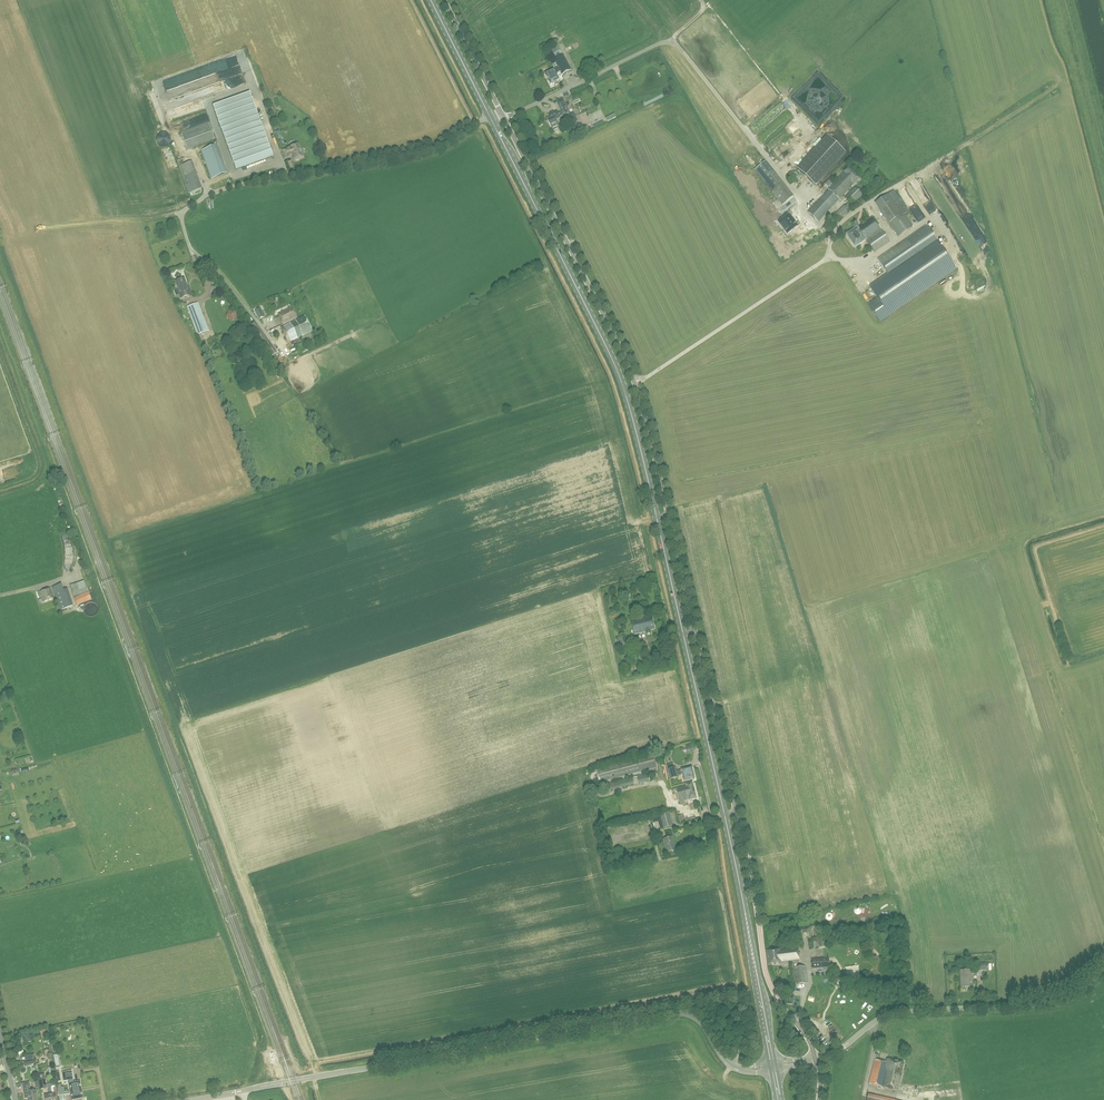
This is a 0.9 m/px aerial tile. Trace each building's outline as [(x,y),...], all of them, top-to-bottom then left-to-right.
[(566,52),(563,46),(555,49),(558,55),(566,52)] [(554,69),(556,74),(560,72),(562,75),(571,70),(562,53),(553,58),(558,67),(554,69)] [(556,74),(554,69),(545,74),(550,84),(551,86),(558,83),(556,81),(559,80),(556,74)] [(637,73),(641,79),(645,77),(640,70),(637,73)] [(210,78),(169,88),(171,99),(195,93),(196,95),(245,82),(243,73),(226,77),(225,71),(214,74),(215,77),(210,79),(210,78)] [(235,169),(272,156),(249,93),(213,106),(235,169)] [(181,115),(209,106),(206,97),(178,106),(181,115)] [(566,105),(564,102),(558,105),(563,116),(570,113),(567,108),(569,107),(568,104),(566,105)] [(548,120),(553,130),(559,127),(556,120),(560,118),(558,113),(556,112),(550,115),(549,116),(550,119),(548,120)] [(577,120),(574,112),(569,115),(572,122),(573,122),(576,120),(577,120)] [(214,139),(208,122),(181,132),(187,149),(214,139)] [(282,137),(279,130),(273,132),(275,136),(277,135),(278,139),(282,137)] [(505,131),(502,132),(509,145),(512,144),(505,131)] [(157,141),(158,143),(159,145),(161,146),(163,146),(165,146),(167,145),(169,143),(170,141),(170,139),(170,137),(168,135),(167,134),(164,133),(162,133),(160,134),(158,135),(157,137),(157,139),(157,141)] [(815,185),(846,152),(827,135),(797,168),(815,185)] [(285,158),(291,155),(293,156),(294,160),(295,159),(296,160),(299,159),(299,158),(303,156),(298,143),(289,147),(290,147),(282,150),(285,158)] [(216,145),(201,151),(211,178),(227,172),(216,145)] [(183,164),(192,192),(205,187),(196,160),(183,164)] [(854,185),(860,179),(848,167),(832,184),(831,183),(832,183),(829,180),(824,184),(827,187),(828,186),(830,187),(828,189),(828,190),(808,212),(818,222),(839,199),(840,199),(853,184),(854,185)] [(761,179),(782,205),(793,197),(783,183),(772,170),(761,179)] [(799,177),(796,172),(789,173),(787,179),(791,183),(797,183),(799,177)] [(905,187),(909,198),(913,196),(915,201),(918,200),(911,184),(905,187)] [(853,205),(862,195),(855,187),(845,197),(849,201),(845,206),(844,205),(836,213),(835,212),(831,216),(837,222),(841,219),(848,213),(854,206),(853,205)] [(893,193),(874,205),(887,224),(888,223),(897,236),(910,228),(902,215),(906,212),(893,193)] [(926,201),(933,213),(941,208),(935,197),(926,201)] [(793,215),(790,212),(787,214),(789,216),(780,224),(790,235),(798,226),(799,227),(801,224),(799,222),(796,224),(790,218),(793,215)] [(890,241),(873,217),(857,227),(846,235),(855,248),(865,240),(874,252),(890,241)] [(826,232),(830,226),(826,223),(822,228),(826,232)] [(956,269),(926,224),(877,258),(888,274),(873,284),(874,285),(870,288),(879,300),(876,302),(875,303),(875,304),(874,305),(874,306),(873,307),(873,308),(873,309),(873,310),(874,311),(874,312),(874,313),(876,315),(877,316),(878,317),(879,318),(880,318),(882,318),(883,318),(884,318),(886,318),(887,317),(956,269)] [(184,278),(175,282),(177,289),(180,298),(191,295),(188,286),(187,286),(184,278)] [(209,330),(198,302),(187,307),(197,335),(209,330)] [(283,324),(297,317),(292,307),(278,314),(283,324)] [(235,310),(229,310),(226,315),(229,320),(235,320),(237,315),(235,310)] [(304,316),(295,320),(280,327),(288,343),(312,331),(304,316)] [(250,326),(264,345),(271,356),(277,352),(269,341),(255,322),(250,326)] [(84,580),(70,585),(73,596),(88,591),(86,587),(84,580)] [(52,587),(59,610),(72,606),(66,589),(63,590),(61,584),(52,587)] [(54,598),(50,588),(38,592),(39,597),(42,596),(44,601),(54,598)] [(91,598),(89,593),(88,592),(74,597),(77,605),(91,599),(91,598)] [(97,612),(97,610),(97,609),(97,608),(95,606),(95,605),(93,605),(92,604),(90,604),(88,605),(87,606),(85,608),(85,609),(85,610),(85,612),(85,613),(87,615),(89,616),(90,616),(91,616),(94,616),(95,615),(96,614),(97,612)] [(652,616),(630,622),(633,634),(645,631),(646,634),(651,633),(650,630),(655,629),(652,616)] [(622,637),(617,638),(621,652),(629,650),(626,636),(622,637)] [(600,785),(658,770),(654,754),(596,769),(600,785)] [(694,779),(691,767),(681,770),(676,771),(675,768),(668,769),(670,779),(678,777),(677,775),(682,774),(684,781),(694,779)] [(649,777),(648,773),(605,785),(606,792),(650,781),(649,777)] [(683,801),(684,804),(690,803),(689,800),(696,799),(692,782),(685,784),(676,787),(679,802),(683,801)] [(666,787),(654,790),(657,800),(669,797),(666,787)] [(669,812),(660,814),(663,828),(673,826),(669,812)] [(664,839),(667,852),(675,850),(672,837),(664,839)] [(798,928),(798,935),(799,938),(801,937),(801,938),(809,937),(809,936),(811,936),(811,935),(810,927),(798,928)] [(827,947),(826,937),(812,938),(813,948),(827,947)] [(766,950),(768,966),(781,964),(799,962),(797,946),(779,949),(780,949),(766,950)] [(812,969),(829,968),(828,958),(811,959),(812,969)] [(807,983),(805,967),(794,968),(796,984),(807,983)] [(960,970),(961,987),(970,986),(970,982),(972,982),(972,974),(973,974),(973,970),(972,970),(972,969),(960,970)] [(898,1090),(904,1063),(888,1059),(887,1063),(875,1060),(870,1084),(898,1090)] [(82,1098),(80,1081),(73,1082),(72,1079),(71,1071),(62,1073),(64,1081),(68,1080),(69,1083),(68,1083),(71,1099),(82,1098)] [(35,1090),(29,1091),(28,1082),(22,1083),(25,1098),(28,1098),(29,1099),(37,1099),(35,1090)]
